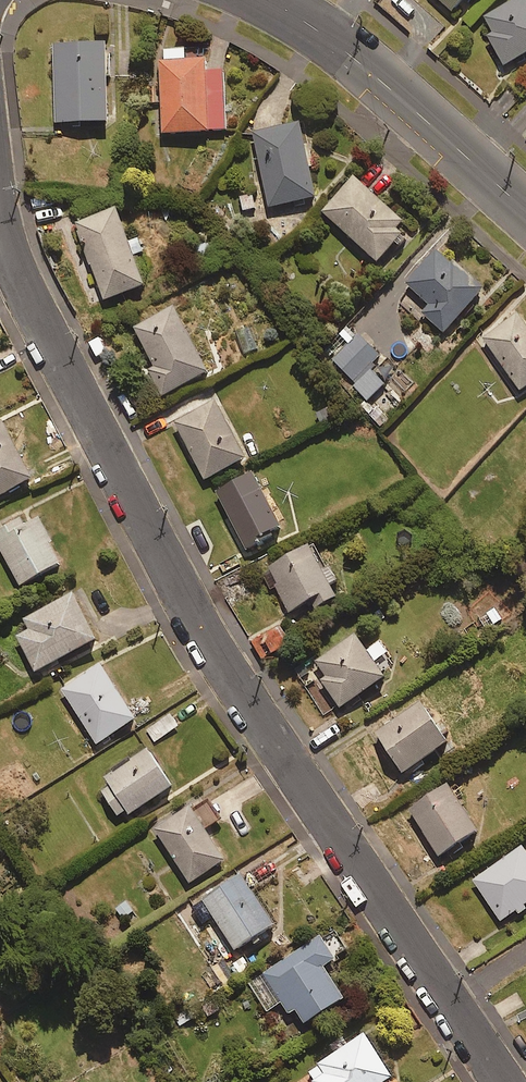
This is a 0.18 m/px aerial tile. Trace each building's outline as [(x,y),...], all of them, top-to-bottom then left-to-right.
[(451,10),(461,0),(441,0),(451,10)] [(482,17),(491,32),(487,35),(504,63),(525,50),(525,0),(510,0),(482,17)] [(106,119),(105,41),(54,41),(55,120),(106,119)] [(184,58),(184,48),(159,48),(162,131),(225,129),(223,68),(205,69),(205,57),(184,58)] [(318,147),(305,150),(298,120),(250,132),(268,206),(316,195),(309,167),(322,164),(318,147)] [(398,243),(405,235),(394,226),(402,217),(354,174),(322,210),(376,259),(394,239),(398,243)] [(254,192),(238,195),(241,213),(258,210),(254,192)] [(137,237),(128,240),(114,206),(75,221),(104,298),(144,282),(133,254),(142,250),(137,237)] [(482,284),(433,243),(402,280),(421,296),(424,315),(443,331),(482,284)] [(207,370),(173,304),(133,325),(155,366),(147,370),(160,394),(207,370)] [(516,311),(482,336),(520,388),(525,383),(525,325),(516,311)] [(355,381),(352,385),(369,401),(388,379),(402,392),(413,381),(358,332),(332,361),(355,381)] [(245,456),(215,399),(173,421),(204,478),(245,456)] [(1,417),(0,418),(0,494),(31,477),(1,417)] [(283,532),(251,469),(215,488),(247,550),(283,532)] [(38,516),(17,526),(14,520),(0,526),(0,548),(17,584),(60,563),(38,516)] [(264,567),(289,611),(312,598),(317,607),(339,595),(309,542),(264,567)] [(89,602),(80,586),(23,618),(28,628),(16,634),(35,670),(96,637),(80,607),(89,602)] [(285,617),(251,637),(263,656),(297,636),(285,617)] [(384,674),(353,632),(309,664),(339,706),(384,674)] [(134,717),(100,663),(60,688),(95,742),(134,717)] [(448,742),(420,698),(374,727),(402,771),(448,742)] [(179,725),(170,713),(146,730),(155,742),(179,725)] [(100,790),(118,816),(126,811),(128,813),(171,784),(146,748),(103,778),(108,785),(100,790)] [(477,828),(446,782),(407,808),(439,854),(477,828)] [(204,829),(222,817),(212,801),(193,813),(189,806),(155,828),(189,881),(223,858),(204,829)] [(501,920),(514,910),(519,917),(525,912),(525,904),(525,903),(525,902),(525,851),(522,845),(473,879),(501,920)] [(273,922),(240,873),(192,906),(201,920),(210,914),(234,949),(273,922)] [(251,982),(271,1010),(281,1003),(288,1012),(295,1007),(306,1023),(343,997),(321,966),(345,948),(336,934),(325,942),(319,934),(251,982)] [(364,1032),(306,1069),(315,1081),(382,1081),(392,1075),(364,1032)]
